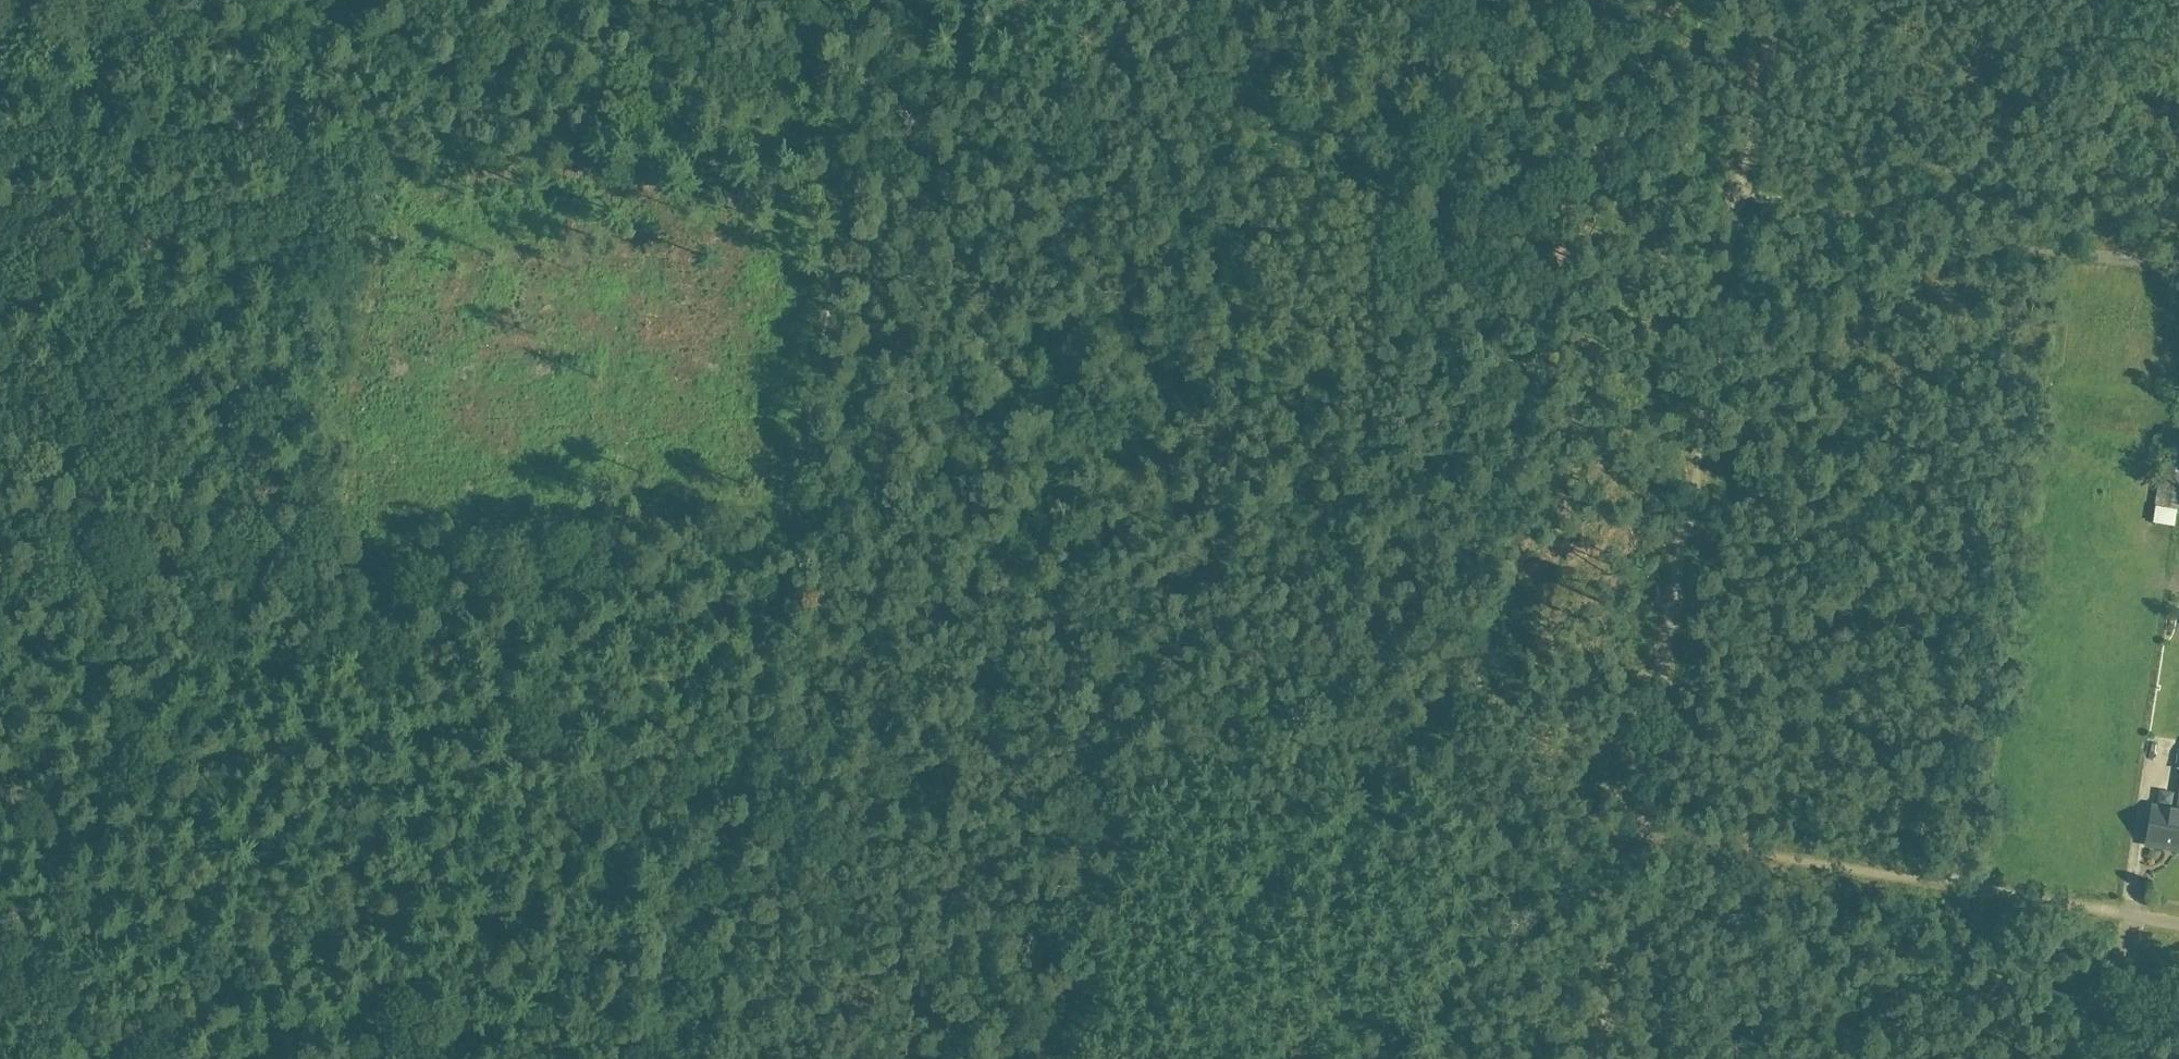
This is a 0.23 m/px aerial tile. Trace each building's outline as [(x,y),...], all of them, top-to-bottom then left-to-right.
[(2159,505),(2178,508),(2178,464),(2166,462),(2159,505)] [(2146,844),(2178,849),(2178,809),(2151,805),(2146,844)]
